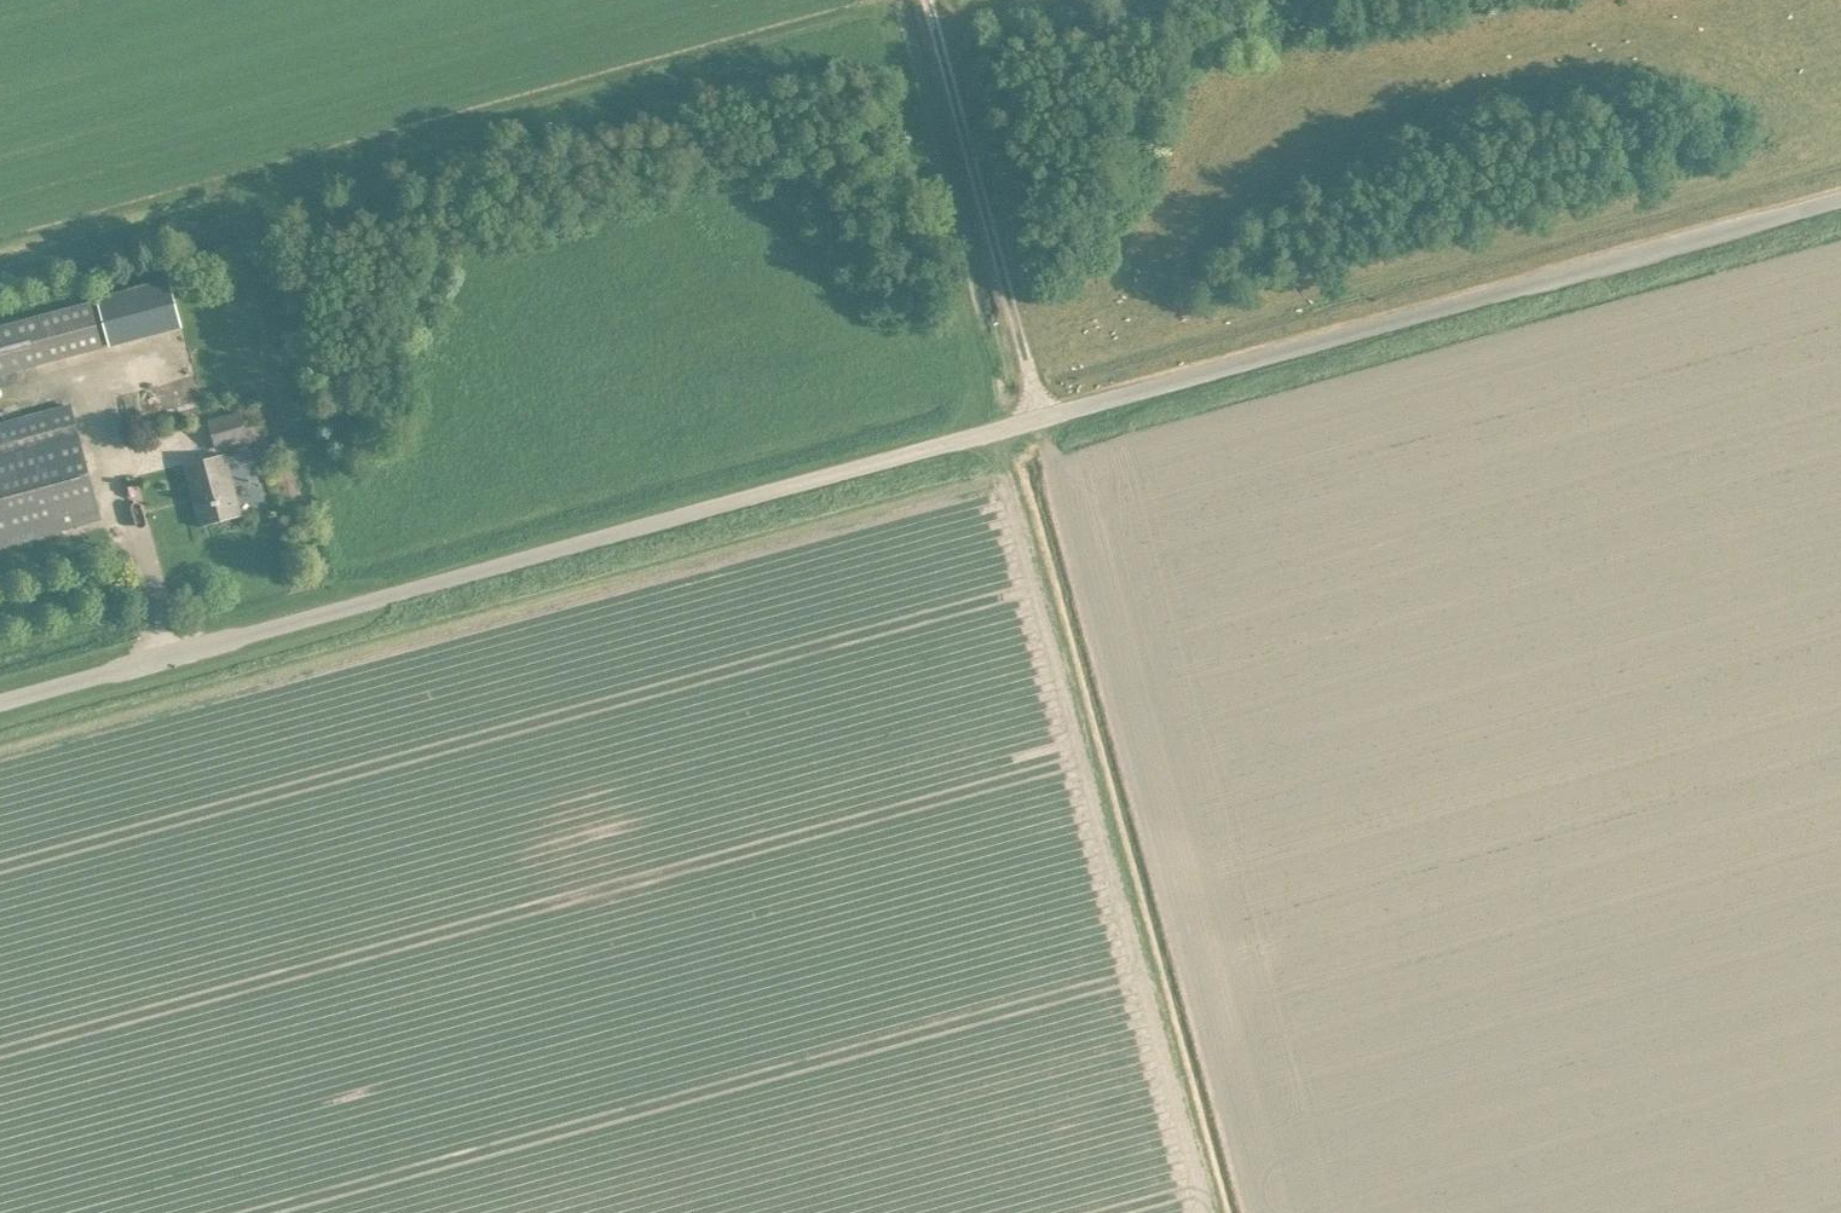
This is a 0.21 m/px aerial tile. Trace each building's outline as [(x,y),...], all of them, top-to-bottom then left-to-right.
[(97,344),(85,299),(0,321),(0,370),(97,344)] [(94,515),(63,401),(0,418),(0,541),(94,515)] [(212,445),(241,437),(233,409),(204,418),(212,445)] [(195,523),(237,512),(220,450),(178,461),(195,523)]
